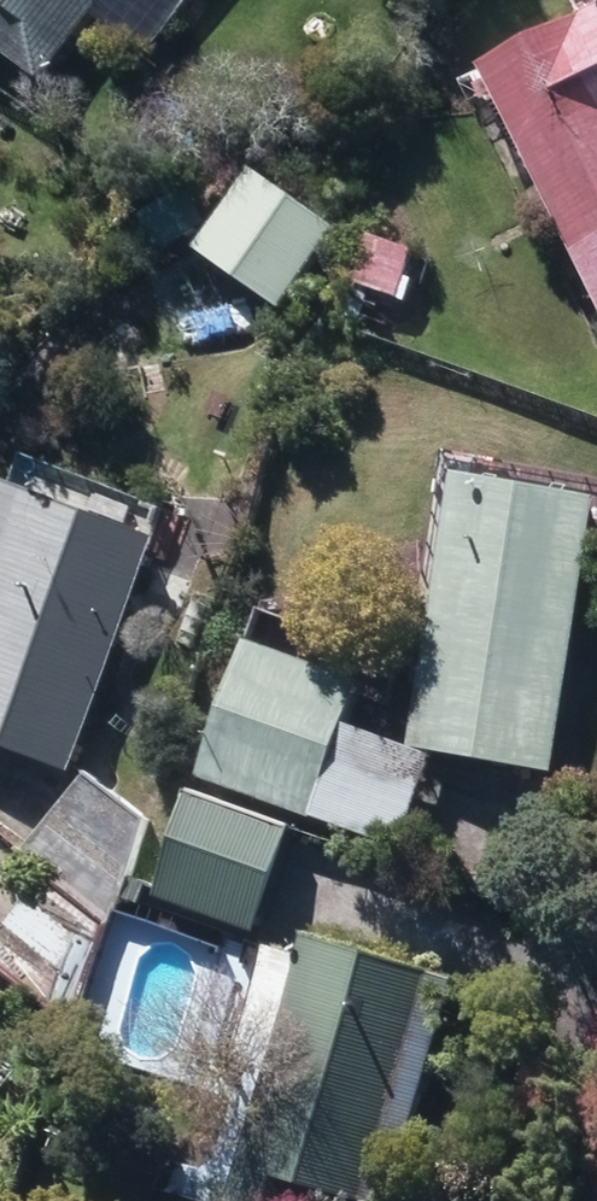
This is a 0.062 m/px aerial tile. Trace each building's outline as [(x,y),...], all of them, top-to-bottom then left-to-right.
[(139,0),(0,0),(0,65),(38,94),(102,12),(143,43),(162,18),(139,0)] [(596,305),(596,25),(461,96),(476,125),(498,113),(596,305)] [(345,319),(388,333),(396,308),(406,311),(414,287),(423,290),(430,268),(414,263),(415,260),(368,245),(345,319)] [(70,770),(155,534),(143,530),(153,501),(40,461),(32,483),(9,475),(0,501),(0,745),(70,770)] [(554,767),(596,497),(596,493),(453,469),(410,745),(554,767)] [(197,775),(402,846),(434,754),(344,722),(361,676),(245,637),(197,775)] [(25,851),(84,900),(143,828),(84,780),(25,851)] [(149,894),(255,931),(292,823),(187,786),(149,894)] [(74,1030),(107,925),(80,904),(61,927),(27,900),(0,934),(0,1004),(1,1005),(17,985),(74,1030)] [(313,1187),(361,1200),(388,1200),(453,977),(306,936),(302,952),(266,942),(242,1026),(277,1035),(228,1200),(309,1200),(313,1187)] [(588,1140),(585,1200),(596,1200),(596,1141),(588,1140)]
